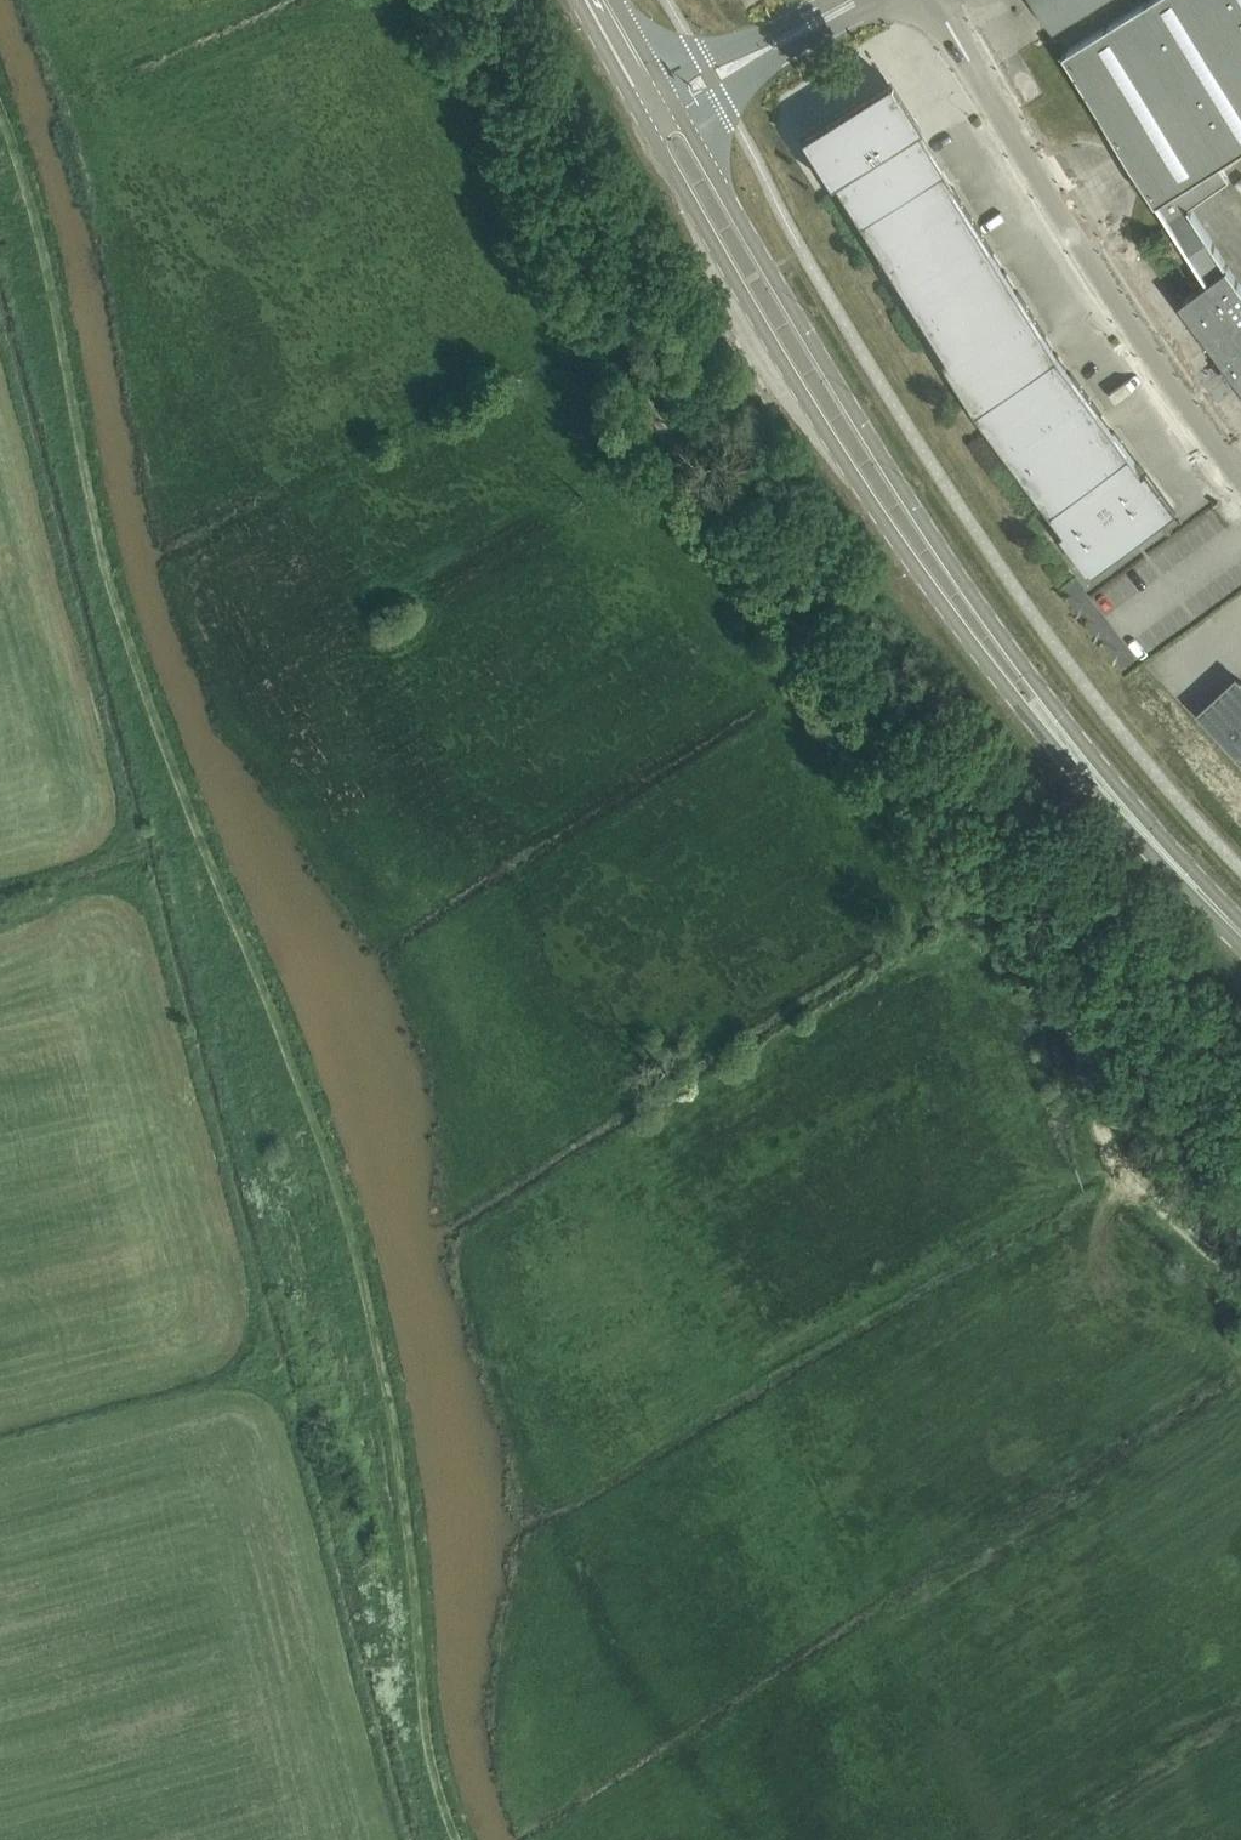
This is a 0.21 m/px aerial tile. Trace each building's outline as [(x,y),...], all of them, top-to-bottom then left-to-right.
[(1056,28),(1056,29),(1057,28),(1057,27),(1102,0),(1038,0),(1056,28)] [(1064,51),(1157,200),(1208,280),(1184,297),(1232,361),(1225,367),(1233,377),(1240,372),(1240,373),(1240,280),(1189,204),(1228,176),(1218,162),(1240,148),(1240,0),(1146,0),(1064,51)] [(829,181),(833,179),(977,409),(1065,528),(1062,531),(1092,571),(1178,507),(1148,466),(1144,469),(1059,353),(917,127),(920,124),(891,77),(800,134),(829,181)] [(1204,715),(1240,755),(1240,681),(1204,715)]
